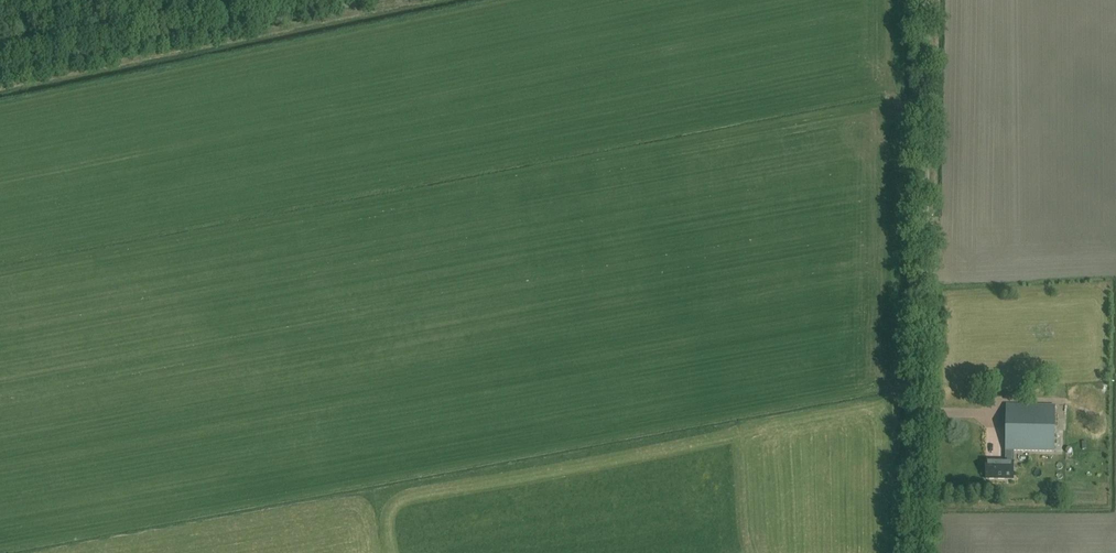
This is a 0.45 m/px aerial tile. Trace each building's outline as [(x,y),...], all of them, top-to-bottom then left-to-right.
[(1055,407),(1006,406),(1006,451),(1006,462),(986,461),(986,479),(1014,479),(1014,462),(1014,451),(1054,452),(1055,407)]
